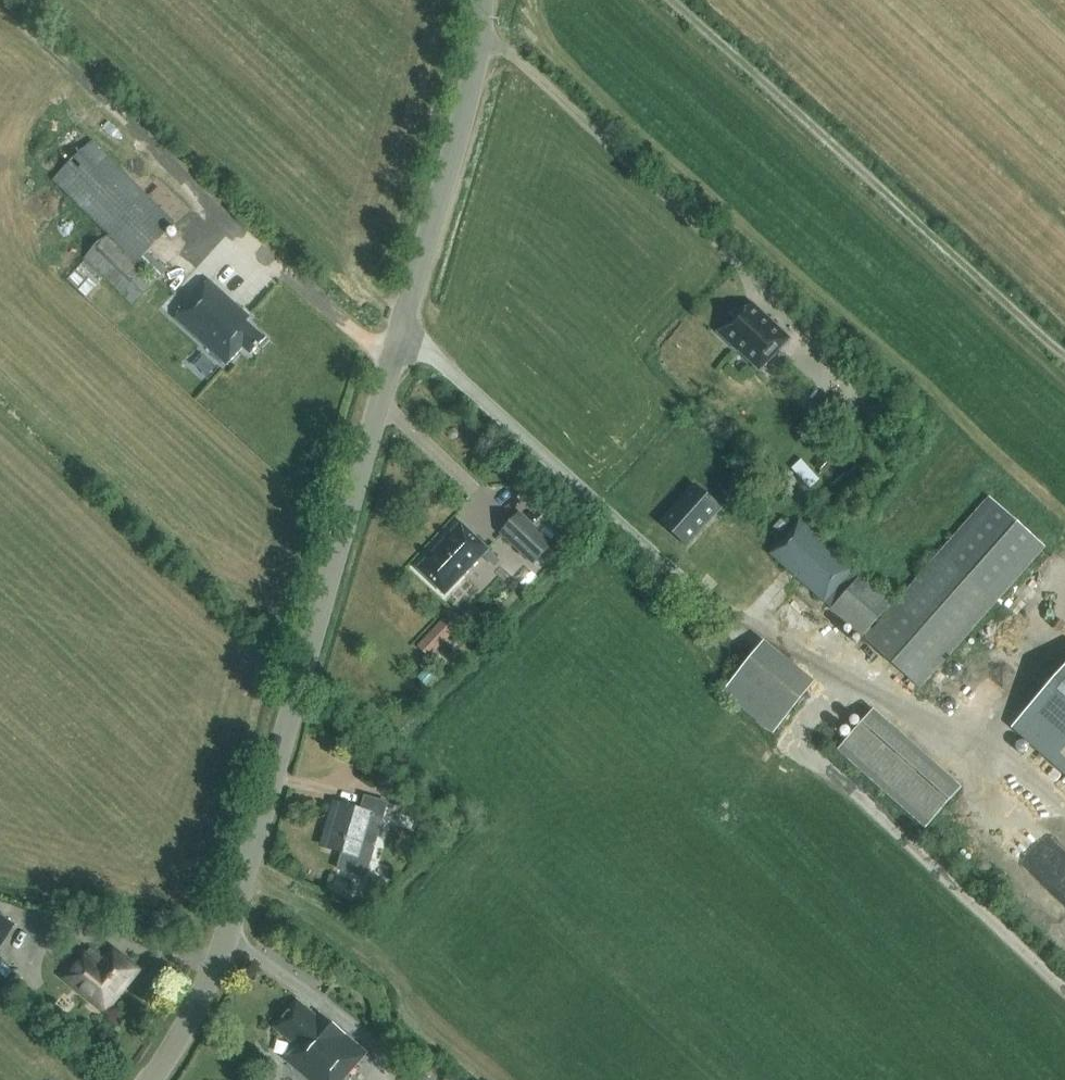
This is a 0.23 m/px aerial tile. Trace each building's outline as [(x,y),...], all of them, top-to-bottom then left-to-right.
[(89,142),(52,182),(137,262),(138,261),(157,279),(166,269),(147,251),(174,222),(89,142)] [(107,236),(84,258),(134,307),(156,284),(107,236)] [(249,317),(209,279),(174,317),(225,365),(242,347),(249,354),(264,338),(245,321),(249,317)] [(739,349),(749,359),(759,368),(786,340),(751,307),(738,321),(730,314),(729,315),(732,318),(718,332),(738,351),(739,349)] [(850,431),(839,444),(847,452),(859,439),(850,431)] [(833,466),(825,459),(824,457),(816,466),(826,475),(834,467),(833,466)] [(695,485),(661,523),(687,546),(721,508),(695,485)] [(989,499),(892,606),(799,522),(769,554),(916,687),(1042,547),(989,499)] [(518,518),(503,533),(534,563),(549,548),(518,518)] [(789,526),(782,518),(773,528),(780,535),(789,526)] [(462,524),(419,568),(444,593),(487,549),(462,524)] [(443,620),(417,646),(428,657),(454,631),(443,620)] [(780,734),(826,681),(776,637),(729,690),(780,734)] [(1064,772),(1064,671),(1014,728),(1064,772)] [(833,748),(920,828),(957,789),(870,709),(833,748)] [(341,804),(329,848),(344,852),(339,869),(363,876),(367,874),(374,849),(372,845),(376,843),(387,803),(366,797),(362,810),(341,804)] [(420,828),(429,831),(436,807),(427,804),(422,822),(420,828)] [(382,901),(365,896),(362,905),(380,910),(382,901)] [(0,917),(0,946),(13,926),(0,917)] [(136,970),(114,953),(107,962),(90,948),(67,977),(92,998),(97,992),(110,1002),(136,970)] [(309,1079),(345,1079),(368,1054),(323,1016),(320,1019),(298,1001),(275,1028),(296,1046),(285,1059),(309,1079)]
